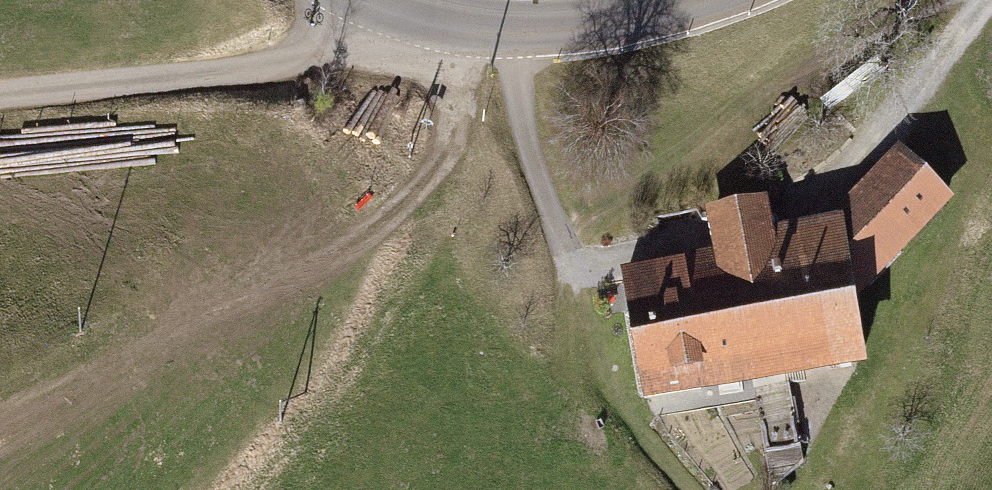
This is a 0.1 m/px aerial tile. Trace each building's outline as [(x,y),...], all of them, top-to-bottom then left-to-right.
[(904,169),(832,243),(776,249),(774,237),(773,223),(713,229),(715,247),(719,285),(637,295),(651,419),(869,394),(861,322),(958,222),(904,169)]
